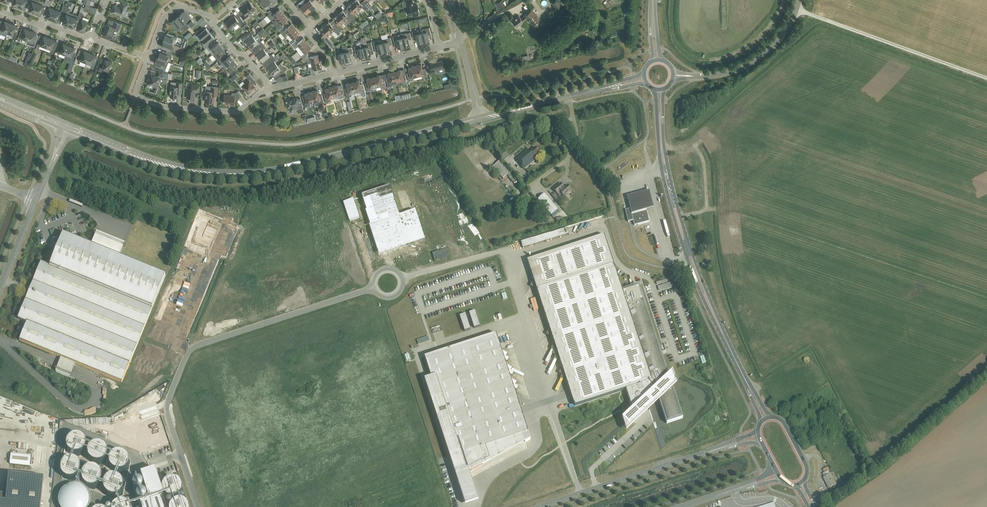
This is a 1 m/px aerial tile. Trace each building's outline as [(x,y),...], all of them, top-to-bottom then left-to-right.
[(18,6),(24,8),(27,0),(20,0),(18,6)] [(35,12),(38,3),(35,2),(35,1),(35,0),(31,0),(33,1),(32,1),(29,10),(35,12)] [(47,6),(49,0),(46,0),(44,3),(39,1),(38,3),(35,12),(41,14),(44,5),(47,6)] [(310,0),(303,0),(305,3),(311,10),(315,6),(310,0)] [(363,2),(361,4),(358,0),(354,0),(351,2),(358,10),(362,7),(365,10),(368,8),(363,2)] [(412,0),(409,0),(406,1),(407,7),(407,10),(407,11),(407,14),(408,14),(408,15),(413,14),(413,16),(415,17),(417,16),(418,14),(418,12),(419,12),(417,5),(414,6),(412,0)] [(556,0),(555,0),(551,3),(557,11),(561,7),(561,6),(568,0),(556,0)] [(128,4),(122,2),(120,8),(114,6),(111,12),(124,16),(128,4)] [(351,12),(349,13),(354,19),(357,16),(354,13),(358,10),(351,2),(347,6),(351,12)] [(255,9),(250,3),(242,10),(244,13),(241,15),(246,21),(251,16),(249,14),(251,12),(252,12),(255,9)] [(299,3),(298,3),(296,6),(300,10),(302,8),(306,13),(311,10),(305,3),(303,5),(299,3)] [(52,19),(55,10),(49,7),(46,16),(52,19)] [(568,15),(562,8),(550,18),(555,25),(568,15)] [(534,13),(532,9),(524,15),(524,16),(521,19),(519,15),(512,21),(516,27),(523,22),(523,21),(527,19),(533,27),(541,21),(535,12),(534,13)] [(61,12),(55,10),(52,19),(57,21),(61,12)] [(274,18),(276,20),(283,14),(279,10),(274,14),(272,12),(267,16),(271,20),(274,18)] [(337,13),(344,22),(348,19),(351,22),(354,19),(349,13),(347,15),(342,10),(337,13)] [(184,11),(177,17),(187,29),(190,27),(192,29),(196,25),(184,11)] [(77,18),(72,16),(68,25),(74,27),(78,18),(80,19),(82,13),(80,12),(77,18)] [(338,23),(335,25),(340,31),(343,28),(341,25),(344,22),(337,13),(333,17),(338,23)] [(68,25),(72,16),(66,14),(63,23),(68,25)] [(283,14),(276,20),(277,21),(274,23),(277,27),(277,28),(279,30),(284,26),(282,24),(287,19),(283,14)] [(237,19),(234,16),(226,23),(231,29),(238,23),(240,26),(244,22),(240,17),(237,19)] [(187,29),(177,17),(171,22),(178,32),(181,29),(184,32),(187,29)] [(201,17),(197,21),(202,27),(206,23),(201,17)] [(88,22),(80,19),(79,21),(81,22),(79,29),(85,31),(88,22)] [(7,32),(11,24),(5,21),(3,26),(0,25),(0,26),(0,34),(6,36),(7,32)] [(121,24),(114,21),(112,26),(111,25),(111,26),(107,24),(105,28),(106,28),(106,31),(105,31),(104,34),(104,36),(111,38),(113,35),(115,30),(118,31),(121,24)] [(324,25),(330,33),(334,30),(336,32),(335,32),(335,33),(337,36),(339,36),(341,34),(341,32),(340,31),(335,25),(333,27),(328,21),(324,25)] [(7,32),(13,35),(12,38),(14,39),(17,32),(15,30),(17,26),(11,24),(7,32)] [(284,26),(279,30),(281,33),(281,32),(285,37),(288,34),(295,29),(291,24),(286,29),(284,26)] [(330,33),(324,25),(319,29),(324,35),(322,36),(326,42),(330,40),(327,36),(330,33)] [(199,34),(202,39),(210,33),(206,28),(201,32),(199,30),(194,34),(196,36),(199,34)] [(424,32),(421,33),(423,41),(429,40),(428,35),(431,34),(429,28),(423,29),(424,32)] [(27,40),(31,31),(25,29),(23,34),(20,33),(17,41),(21,42),(22,38),(27,40)] [(248,44),(257,37),(256,35),(254,37),(252,35),(255,32),(253,29),(241,39),(242,40),(245,43),(246,42),(248,44)] [(291,44),(296,40),(294,38),(299,33),(295,29),(288,34),(289,35),(286,37),(290,41),(289,42),(291,44)] [(418,43),(423,41),(421,33),(420,33),(419,29),(417,31),(412,32),(413,38),(416,38),(418,43)] [(31,31),(26,44),(34,47),(38,36),(35,35),(36,33),(31,31)] [(401,34),(404,46),(410,45),(408,40),(411,39),(410,32),(405,34),(401,34)] [(205,48),(206,47),(210,44),(208,42),(214,37),(210,33),(202,39),(204,42),(202,44),(204,45),(203,46),(205,48)] [(404,46),(401,34),(400,34),(397,36),(392,37),(394,43),(397,43),(398,48),(404,46)] [(163,41),(172,44),(171,44),(173,38),(176,40),(178,37),(172,35),(171,37),(165,35),(163,41)] [(40,45),(46,47),(49,38),(44,36),(42,41),(39,40),(36,49),(38,50),(40,45)] [(257,37),(248,44),(250,47),(249,48),(253,52),(263,43),(261,41),(259,43),(255,39),(257,37)] [(382,43),(385,51),(390,50),(389,45),(392,44),(390,37),(382,40),(382,43)] [(55,40),(49,38),(46,47),(51,49),(49,53),(53,54),(56,46),(53,45),(55,40)] [(298,43),(296,40),(291,44),(295,49),(298,46),(300,49),(307,43),(303,38),(298,43)] [(266,42),(269,48),(274,45),(276,49),(278,48),(274,41),(273,42),(271,39),(266,42)] [(166,52),(167,52),(172,54),(174,49),(171,48),(172,44),(163,41),(164,41),(162,47),(167,49),(166,52)] [(385,51),(382,43),(379,43),(378,41),(373,42),(375,48),(378,47),(379,53),(385,51)] [(210,52),(212,54),(222,46),(218,42),(213,46),(211,44),(210,44),(206,47),(210,52)] [(371,42),(362,44),(365,56),(371,55),(370,49),(373,49),(371,42)] [(66,54),(69,46),(63,43),(62,48),(59,47),(57,53),(60,54),(60,52),(66,54)] [(265,46),(263,43),(253,52),(256,56),(257,55),(259,58),(266,52),(269,50),(265,46)] [(311,48),(307,43),(300,49),(304,53),(301,56),(303,59),(308,55),(306,52),(311,48)] [(359,57),(365,56),(362,44),(362,43),(358,45),(354,47),(355,53),(358,52),(359,57)] [(74,47),(69,46),(66,54),(71,56),(71,58),(74,59),(76,54),(73,53),(75,48),(74,47)] [(222,46),(212,54),(218,61),(222,57),(220,55),(225,51),(222,46)] [(343,48),(346,61),(351,59),(350,54),(353,54),(352,47),(346,49),(343,48)] [(340,62),(346,61),(343,48),(342,48),(343,52),(340,53),(339,50),(334,51),(336,58),(339,57),(340,62)] [(87,62),(90,53),(84,51),(82,56),(80,55),(77,61),(80,62),(81,60),(87,62)] [(172,54),(167,52),(166,55),(160,52),(158,58),(157,57),(157,58),(166,61),(167,58),(171,59),(173,54),(172,54)] [(264,66),(274,57),(272,54),(270,56),(266,52),(259,58),(262,60),(260,61),(264,66)] [(90,53),(87,62),(92,64),(91,68),(94,69),(97,61),(94,60),(96,56),(90,53)] [(219,61),(221,63),(225,67),(227,66),(234,60),(230,55),(226,59),(224,57),(219,61)] [(310,57),(311,63),(320,61),(319,55),(310,57)] [(277,59),(274,57),(264,66),(267,70),(268,69),(271,71),(278,65),(274,61),(277,59)] [(157,58),(155,63),(161,66),(160,68),(165,70),(168,62),(166,61),(157,58)] [(112,62),(106,59),(104,64),(101,63),(98,71),(102,72),(103,68),(108,70),(110,65),(111,66),(112,62)] [(234,60),(227,66),(230,70),(228,71),(230,74),(237,69),(236,68),(235,67),(238,64),(234,60)] [(444,68),(442,60),(434,62),(434,61),(430,62),(431,67),(428,68),(429,74),(435,73),(435,70),(444,68)] [(322,67),(320,61),(311,63),(312,66),(308,67),(309,70),(322,67)] [(278,65),(271,71),(273,74),(271,75),(275,79),(286,70),(283,67),(281,69),(278,65)] [(421,65),(415,66),(417,76),(422,75),(422,78),(428,76),(426,69),(423,70),(421,65)] [(413,77),(417,76),(415,66),(408,68),(410,73),(407,74),(409,81),(414,80),(413,77)] [(164,72),(157,69),(155,75),(151,74),(147,83),(148,84),(157,87),(160,78),(161,78),(164,72)] [(401,70),(394,71),(397,81),(401,80),(402,83),(403,87),(408,86),(407,82),(405,74),(402,75),(401,70)] [(392,82),(397,81),(394,71),(388,73),(389,78),(386,79),(388,86),(393,85),(392,82)] [(256,82),(249,74),(246,76),(249,80),(242,86),(248,94),(256,87),(253,84),(256,82)] [(373,77),(376,86),(380,85),(381,88),(383,88),(383,89),(386,88),(384,80),(381,81),(380,75),(373,77)] [(376,86),(373,77),(367,78),(368,84),(365,84),(367,92),(373,90),(373,91),(377,90),(376,86)] [(353,82),(355,92),(359,91),(360,94),(360,95),(363,97),(366,96),(365,92),(364,85),(361,86),(359,80),(353,82)] [(183,83),(176,82),(176,86),(171,86),(170,96),(178,97),(178,93),(182,93),(183,83)] [(351,93),(355,92),(353,82),(346,83),(348,89),(345,90),(347,99),(350,99),(350,96),(352,96),(351,93)] [(200,85),(192,84),(192,89),(188,88),(187,98),(194,98),(195,91),(199,92),(200,85)] [(338,85),(332,87),(334,97),(341,95),(341,98),(345,97),(343,90),(340,91),(338,85)] [(218,87),(206,86),(205,94),(206,94),(205,102),(213,103),(214,94),(218,94),(218,87)] [(334,97),(332,87),(325,89),(327,94),(324,95),(326,103),(329,102),(329,101),(331,101),(330,98),(334,97)] [(242,96),(238,91),(236,93),(232,93),(232,95),(224,95),(224,103),(230,103),(230,105),(235,105),(235,101),(234,101),(234,99),(238,99),(242,96)] [(311,92),(314,102),(318,101),(319,104),(324,102),(322,95),(319,96),(318,91),(311,92)] [(309,103),(314,102),(311,92),(305,94),(306,99),(303,100),(305,107),(310,106),(309,103)] [(291,100),(290,98),(285,99),(287,108),(290,108),(290,111),(297,110),(298,113),(304,112),(302,103),(299,104),(297,98),(291,100)] [(540,153),(535,147),(530,152),(527,149),(516,159),(525,169),(536,159),(534,158),(540,153)] [(502,157),(506,160),(512,155),(508,151),(502,157)] [(517,180),(501,160),(493,166),(494,168),(504,180),(507,177),(506,176),(507,175),(513,182),(517,180)] [(572,191),(567,185),(562,189),(558,184),(553,189),(559,196),(561,194),(564,197),(572,191)] [(392,186),(364,196),(369,210),(367,211),(381,255),(426,241),(418,214),(403,219),(392,186)] [(649,191),(627,197),(630,209),(631,214),(632,215),(646,211),(654,209),(649,191)] [(558,209),(545,194),(538,199),(551,215),(558,209)] [(625,210),(628,222),(633,220),(634,225),(649,221),(646,211),(632,215),(631,214),(630,209),(625,210)] [(567,229),(521,243),(523,249),(569,236),(567,229)] [(113,238),(97,232),(91,245),(119,256),(125,243),(113,238)] [(166,276),(63,234),(50,266),(47,265),(43,263),(20,319),(27,322),(19,341),(122,383),(166,276)] [(620,391),(626,390),(633,411),(624,420),(626,425),(628,432),(628,434),(650,414),(653,411),(655,410),(661,403),(668,424),(683,418),(673,390),(678,386),(676,381),(672,372),(667,376),(660,354),(643,300),(641,301),(627,305),(627,304),(624,297),(614,264),(604,235),(533,258),(527,261),(533,280),(530,286),(532,287),(533,288),(535,285),(549,329),(546,335),(548,335),(549,336),(551,333),(554,343),(551,349),(552,350),(554,351),(552,354),(554,355),(556,356),(554,359),(556,360),(557,360),(558,357),(562,368),(559,373),(560,374),(562,375),(560,378),(562,379),(563,380),(565,377),(565,379),(570,394),(574,406),(620,391)] [(446,249),(432,253),(435,261),(448,258),(446,249)] [(475,312),(469,314),(474,329),(480,327),(475,312)] [(465,315),(460,317),(465,332),(470,330),(465,315)] [(496,334),(424,357),(431,379),(428,380),(426,381),(454,469),(455,469),(457,474),(456,474),(457,477),(458,477),(458,475),(462,473),(466,471),(467,472),(468,472),(482,464),(482,463),(489,459),(485,446),(522,434),(525,442),(530,439),(521,410),(515,392),(514,390),(517,391),(518,389),(519,388),(516,386),(516,385),(517,383),(511,380),(510,375),(512,377),(513,375),(514,373),(511,372),(511,370),(512,368),(506,366),(505,361),(508,362),(509,361),(509,359),(506,357),(507,356),(508,354),(502,352),(500,347),(496,334)] [(75,364),(61,358),(56,372),(69,377),(75,364)] [(465,506),(479,502),(468,472),(467,472),(466,471),(462,473),(458,475),(458,477),(457,477),(456,474),(457,474),(455,469),(454,469),(426,381),(424,381),(465,506)] [(67,445),(67,446),(67,448),(67,450),(68,452),(69,453),(71,454),(72,455),(74,456),(76,456),(78,456),(79,456),(81,455),(83,454),(84,453),(85,452),(86,450),(86,448),(87,446),(86,445),(86,443),(85,441),(84,440),(83,438),(81,437),(79,437),(78,436),(76,436),(74,437),(72,437),(71,438),(69,440),(68,441),(67,443),(67,445)] [(87,455),(87,456),(87,458),(88,460),(89,462),(90,463),(91,464),(93,465),(95,466),(96,466),(98,466),(100,466),(102,465),(103,464),(105,463),(106,462),(107,460),(107,458),(107,456),(107,455),(107,453),(106,451),(105,450),(103,448),(102,447),(100,447),(98,446),(96,446),(95,447),(93,447),(91,448),(90,450),(89,451),(88,453),(87,455)] [(108,463),(108,465),(108,467),(109,469),(110,470),(111,472),(112,473),(114,474),(115,475),(117,475),(119,475),(121,475),(123,474),(124,473),(126,472),(127,470),(127,469),(128,467),(128,465),(128,463),(127,461),(127,460),(126,458),(124,457),(123,456),(121,455),(119,455),(117,455),(115,455),(114,456),(112,457),(111,458),(110,460),(109,461),(108,463)] [(62,469),(62,471),(62,472),(63,474),(63,476),(64,477),(66,479),(67,480),(69,480),(71,481),(73,481),(75,480),(76,480),(78,479),(79,477),(80,476),(81,474),(82,473),(82,471),(82,469),(81,467),(80,465),(79,464),(78,463),(76,462),(75,461),(73,461),(71,461),(69,461),(67,462),(66,463),(64,464),(63,465),(63,467),(62,469)] [(83,477),(83,479),(83,481),(83,483),(84,484),(85,486),(87,487),(88,488),(90,489),(92,489),(94,489),(95,489),(97,488),(99,487),(100,486),(101,484),(102,483),(102,481),(103,479),(102,477),(102,476),(101,474),(100,472),(99,471),(97,470),(95,469),(94,469),(92,469),(90,470),(88,470),(87,471),(85,472),(84,474),(83,476),(83,477)] [(44,478),(9,474),(7,494),(0,494),(0,506),(41,506),(44,478)] [(836,484),(831,474),(824,478),(825,481),(826,480),(830,487),(836,484)] [(104,486),(103,488),(104,490),(104,491),(105,493),(106,494),(107,496),(109,497),(111,497),(113,498),(114,498),(116,497),(118,497),(119,496),(121,494),(122,493),(123,491),(123,490),(123,488),(123,486),(123,484),(122,482),(121,481),(119,480),(118,479),(116,478),(114,478),(113,478),(111,478),(109,479),(107,480),(106,481),(105,482),(104,484),(104,486)] [(163,488),(163,489),(163,491),(164,493),(164,495),(165,496),(167,497),(168,498),(170,499),(172,499),(174,499),(176,499),(177,498),(179,497),(180,496),(181,495),(182,493),(183,491),(183,489),(183,488),(182,486),(181,484),(180,483),(179,481),(177,480),(176,480),(174,479),(172,479),(170,480),(168,480),(167,481),(165,483),(164,484),(164,486),(163,488)] [(61,500),(61,503),(62,505),(63,506),(87,506),(88,505),(89,503),(89,500),(89,497),(88,495),(87,493),(85,491),(83,489),(81,488),(79,487),(76,486),(73,486),(71,487),(69,488),(66,489),(64,491),(63,493),(62,495),(61,497),(61,500)] [(160,491),(140,497),(143,506),(165,506),(160,491)] [(773,499),(750,506),(776,506),(773,499)]
